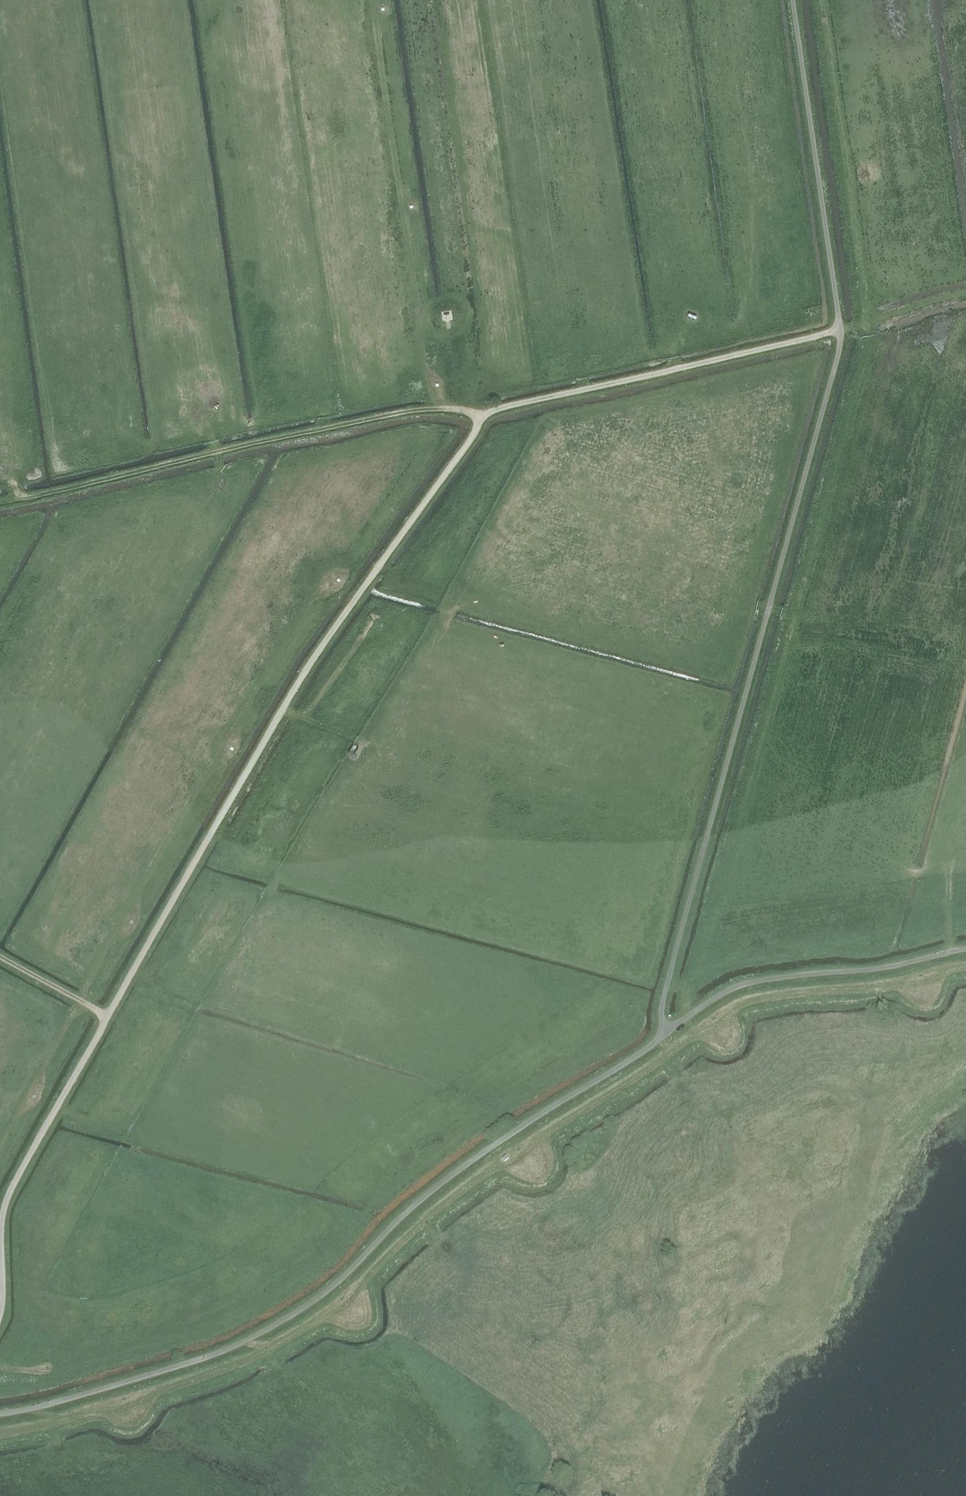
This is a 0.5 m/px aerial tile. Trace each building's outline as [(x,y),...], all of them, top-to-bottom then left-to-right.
[(356,743),(351,751),(356,754),(361,746),(356,743)]
